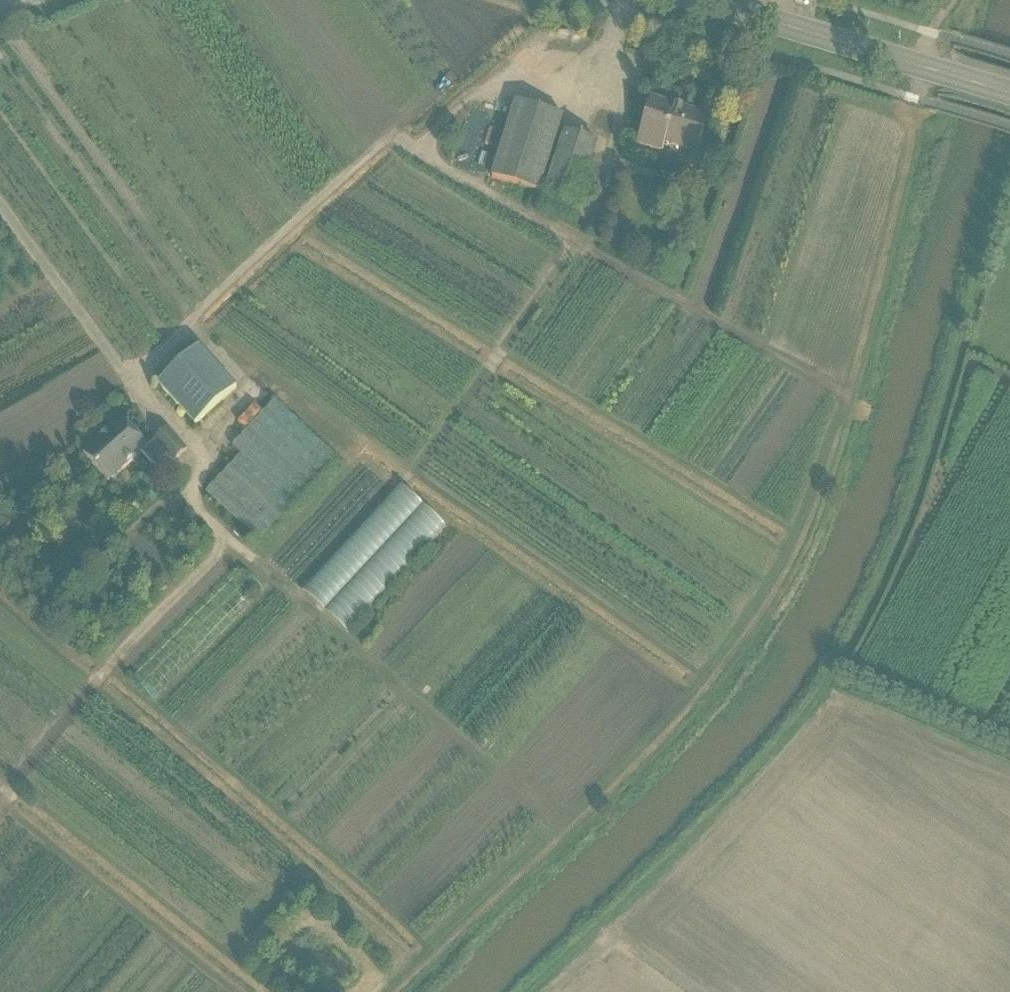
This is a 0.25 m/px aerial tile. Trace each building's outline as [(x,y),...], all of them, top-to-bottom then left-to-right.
[(645,118),(637,145),(662,152),(664,144),(697,155),(709,118),(651,100),(645,118)] [(494,178),(537,192),(562,115),(517,101),(494,178)] [(566,132),(542,212),(572,220),(596,141),(566,132)] [(159,383),(195,425),(237,388),(201,347),(159,383)] [(259,541),(336,459),(274,401),(232,446),(241,454),(226,470),(206,492),(259,541)] [(154,467),(160,462),(168,455),(174,462),(187,450),(168,430),(147,448),(146,447),(119,417),(96,438),(98,440),(82,455),(109,483),(142,453),(154,467)] [(358,636),(456,533),(410,489),(312,591),(358,636)]
